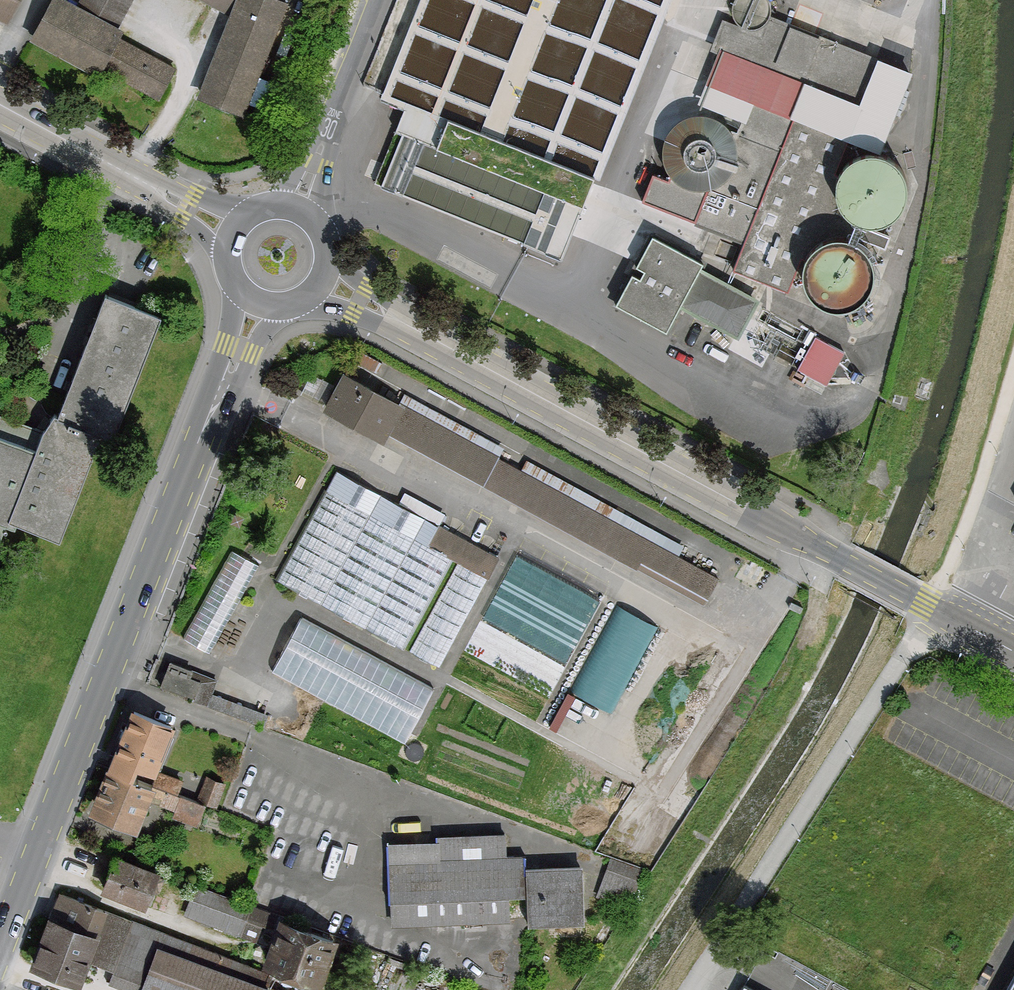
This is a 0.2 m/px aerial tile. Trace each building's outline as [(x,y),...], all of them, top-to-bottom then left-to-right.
[(7,22),(19,0),(0,0),(0,19),(7,22)] [(76,5),(66,0),(52,0),(31,40),(98,76),(101,70),(156,99),(174,67),(118,38),(122,30),(117,28),(132,0),(79,0),(76,5)] [(286,2),(279,0),(204,0),(230,13),(196,96),(241,115),(286,2)] [(392,95),(414,103),(381,186),(561,256),(592,177),(567,168),(633,0),(429,0),(392,95)] [(841,315),(911,152),(800,108),(808,90),(864,105),(901,118),(922,67),(776,11),(772,1),(772,0),(729,0),(726,2),(722,17),(712,36),(720,53),(707,79),(749,102),(737,122),(741,128),(744,135),(746,144),(746,154),(744,163),(739,172),(732,180),(723,185),(716,188),(708,189),(696,219),(749,241),(736,269),(841,315)] [(682,182),(695,188),(708,189),(716,188),(723,185),(732,180),(739,172),(744,163),(746,154),(746,144),(744,135),(741,128),(737,122),(726,113),(713,108),(699,108),(686,112),(675,121),(667,133),(664,146),(666,160),(672,172),(682,182)] [(624,303),(677,332),(693,340),(703,322),(745,344),(767,304),(711,274),(718,261),(663,231),(646,262),(657,267),(650,279),(640,273),(624,303)] [(160,319),(107,296),(63,420),(50,417),(44,435),(18,521),(63,544),(103,436),(115,438),(160,319)] [(799,366),(830,381),(847,347),(816,332),(799,366)] [(407,408),(343,373),(323,408),(383,441),(388,432),(704,605),(719,578),(497,456),(502,448),(412,399),(407,408)] [(4,523),(15,527),(18,521),(44,435),(0,417),(0,534),(4,523)] [(496,558),(333,471),(277,574),(404,643),(453,553),(463,559),(414,649),(439,663),(496,558)] [(257,565),(232,551),(184,635),(208,649),(257,565)] [(622,602),(577,690),(613,708),(658,620),(622,602)] [(433,690),(301,619),(273,671),(404,742),(433,690)] [(170,662),(162,684),(264,722),(266,714),(211,694),(216,679),(170,662)] [(132,709),(108,768),(150,785),(174,726),(132,709)] [(150,785),(108,768),(91,812),(137,831),(154,787),(150,785)] [(583,921),(582,866),(523,868),(523,856),(505,857),(504,835),(434,836),(434,843),(387,845),(389,925),(508,922),(508,919),(507,896),(527,895),(527,918),(528,922),(583,921)] [(117,856),(103,891),(145,907),(159,873),(117,856)] [(642,868),(612,857),(595,895),(626,908),(642,868)] [(249,904),(196,885),(185,914),(265,944),(276,914),(249,904)] [(107,911),(60,893),(51,917),(47,915),(29,964),(79,983),(89,959),(107,911)] [(89,959),(113,968),(107,984),(122,989),(274,989),(268,988),(274,974),(107,911),(89,959)] [(319,984),(336,939),(279,918),(263,962),(319,984)]
